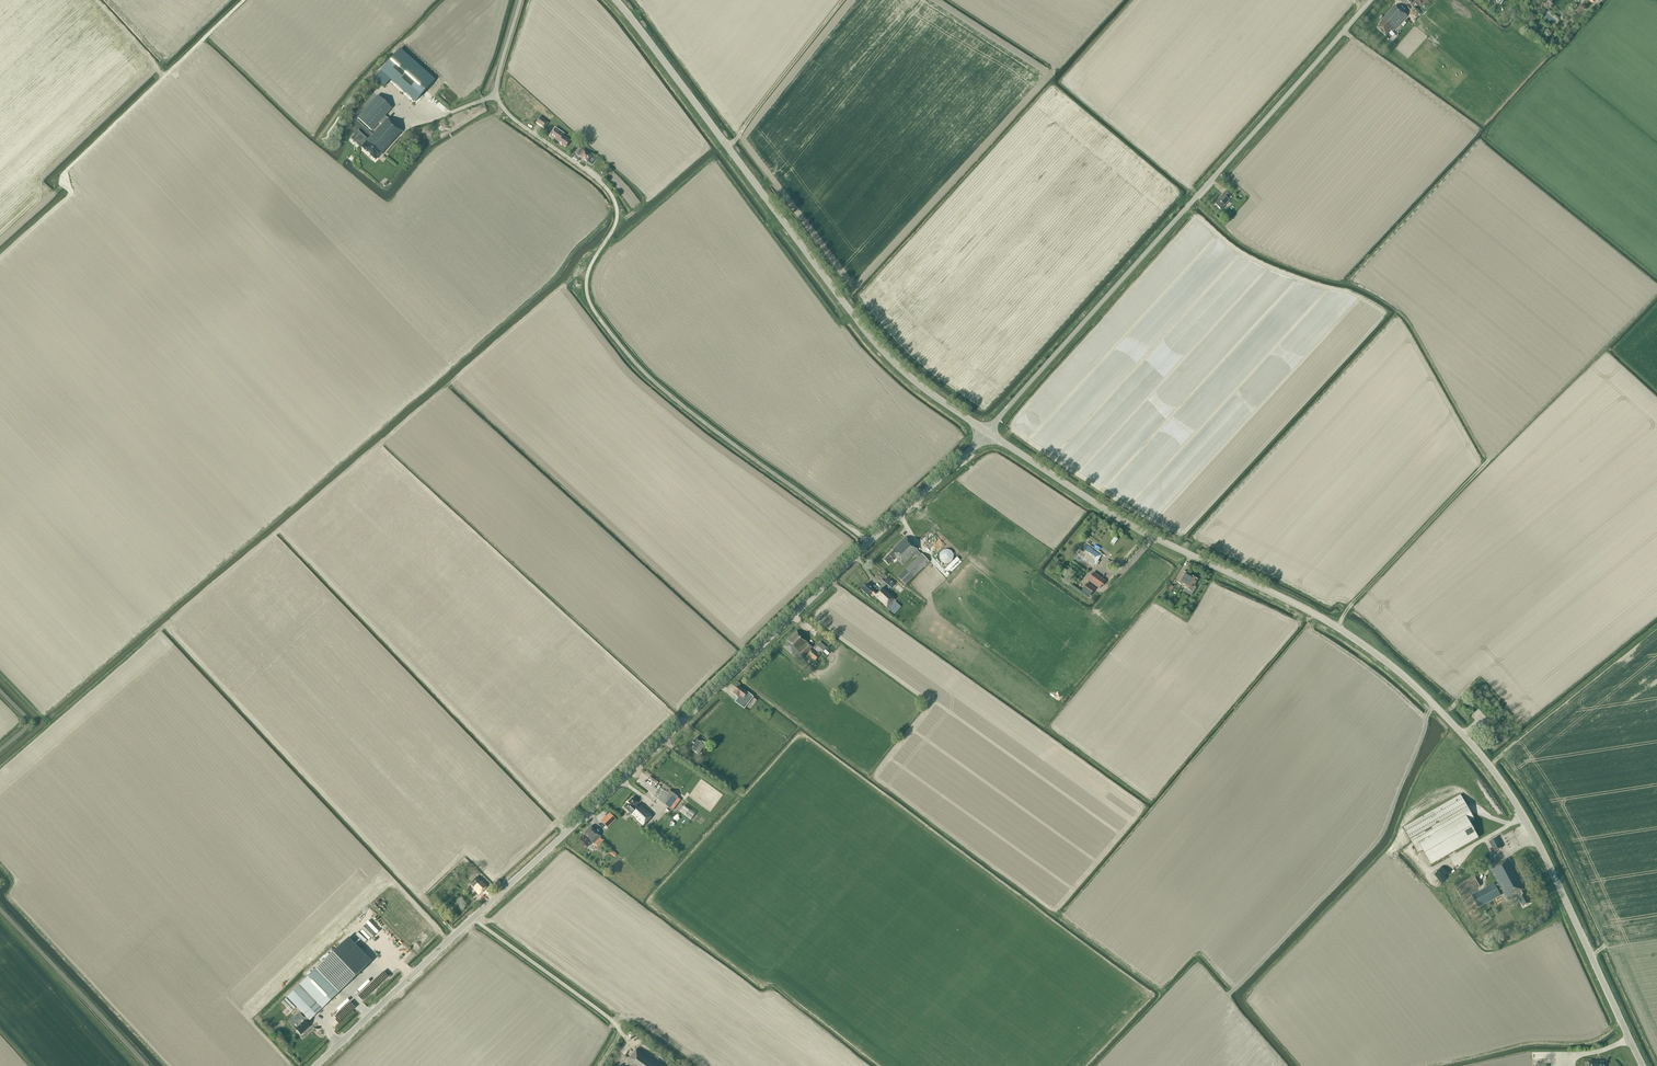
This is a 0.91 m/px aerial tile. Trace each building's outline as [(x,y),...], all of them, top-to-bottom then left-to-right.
[(1377,28),(1386,36),(1391,31),(1392,32),(1407,16),(1396,5),(1378,24),(1380,25),(1377,28)] [(1554,26),(1558,22),(1548,12),(1544,17),(1554,26)] [(400,49),(380,71),(415,102),(435,80),(400,49)] [(358,130),(352,136),(360,143),(363,146),(361,148),(375,160),(381,154),(382,155),(402,132),(385,116),(391,109),(377,96),(357,118),(371,131),(377,125),(379,123),(382,126),(380,127),(366,143),(365,142),(367,139),(358,130)] [(536,123),(544,129),(548,123),(540,117),(536,123)] [(555,140),(566,147),(570,141),(563,136),(564,134),(555,128),(549,137),(555,140)] [(580,145),(575,153),(581,157),(587,162),(591,156),(583,151),(585,149),(580,145)] [(1220,198),(1215,204),(1221,209),(1232,198),(1225,192),(1220,197),(1220,198)] [(883,560),(888,565),(895,557),(903,565),(914,554),(918,558),(898,577),(905,585),(929,562),(906,537),(893,550),(894,550),(883,560)] [(1084,558),(1083,559),(1094,566),(1102,555),(1086,544),(1082,548),(1081,547),(1077,553),(1084,558)] [(947,563),(956,558),(950,548),(941,554),(947,563)] [(1180,577),(1194,585),(1197,580),(1191,576),(1190,577),(1188,576),(1188,575),(1183,572),(1180,577)] [(1088,580),(1100,588),(1105,581),(1099,577),(1093,573),(1088,580)] [(897,585),(883,574),(880,578),(893,590),(897,585)] [(1191,591),(1194,585),(1180,577),(1177,582),(1182,586),(1183,584),(1185,586),(1184,587),(1191,591)] [(866,584),(861,589),(868,596),(871,593),(887,608),(890,604),(895,599),(882,587),(877,593),(866,584)] [(890,604),(887,608),(894,614),(901,607),(895,602),(892,605),(890,604)] [(798,652),(802,656),(812,647),(796,631),(787,641),(788,642),(783,646),(793,657),(798,652)] [(814,649),(821,655),(827,648),(820,642),(814,649)] [(808,655),(815,661),(819,656),(813,650),(808,655)] [(740,696),(743,698),(745,700),(749,694),(738,686),(732,693),(738,698),(740,696)] [(689,748),(698,754),(706,744),(697,737),(689,748)] [(654,797),(670,808),(678,797),(669,791),(667,793),(661,788),(654,797)] [(1475,820),(1461,795),(1403,827),(1418,853),(1423,850),(1431,865),(1479,838),(1470,823),(1475,820)] [(624,807),(631,814),(630,815),(643,827),(653,816),(643,806),(639,803),(635,807),(634,806),(637,803),(632,798),(624,807)] [(695,814),(684,806),(680,812),(691,820),(695,814)] [(607,828),(616,820),(610,813),(601,821),(607,828)] [(583,834),(584,835),(580,840),(587,847),(592,842),(597,847),(604,840),(591,826),(583,834)] [(1489,842),(1494,851),(1502,848),(1497,838),(1489,842)] [(1499,883),(1495,885),(1494,883),(1472,896),(1478,907),(1501,895),(1498,891),(1502,889),(1508,899),(1520,893),(1522,896),(1518,898),(1523,907),(1530,903),(1523,891),(1525,890),(1521,884),(1523,884),(1509,858),(1491,868),(1499,883)] [(1455,887),(1461,897),(1480,887),(1474,876),(1455,887)] [(476,877),(470,883),(474,887),(473,888),(479,894),(487,887),(481,880),(480,881),(476,877)] [(367,966),(344,942),(315,969),(315,970),(338,994),(367,966)] [(385,969),(374,980),(376,982),(381,977),(384,980),(389,976),(386,973),(387,972),(385,969)] [(299,985),(322,1009),(338,994),(315,970),(299,985)] [(295,1029),(301,1035),(309,1027),(305,1023),(309,1020),(310,1021),(322,1009),(299,985),(287,997),(287,998),(296,1007),(305,1016),(304,1018),(300,1014),(297,1016),(296,1016),(295,1017),(294,1018),(294,1020),(294,1021),(296,1022),(297,1022),(299,1025),(295,1029)] [(296,1007),(287,998),(282,1003),(291,1012),(296,1007)] [(637,1048),(625,1065),(626,1065),(663,1065),(637,1048)]
